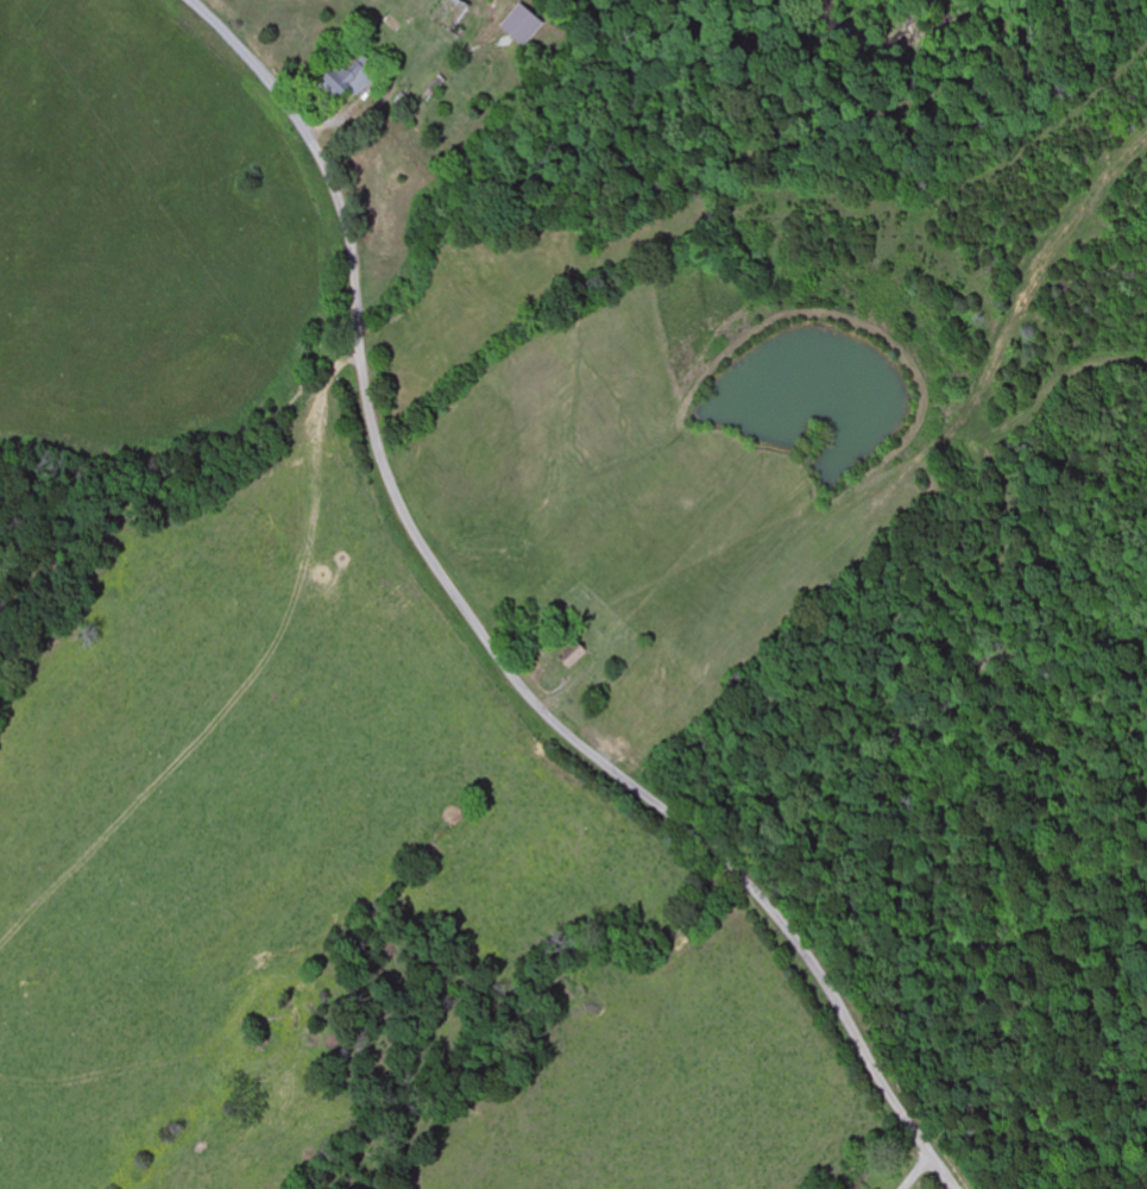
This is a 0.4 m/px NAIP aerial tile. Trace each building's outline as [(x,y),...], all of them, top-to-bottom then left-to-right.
[(525,53),(544,29),(517,6),(497,30),(525,53)] [(587,657),(574,645),(558,663),(570,675),(587,657)]
